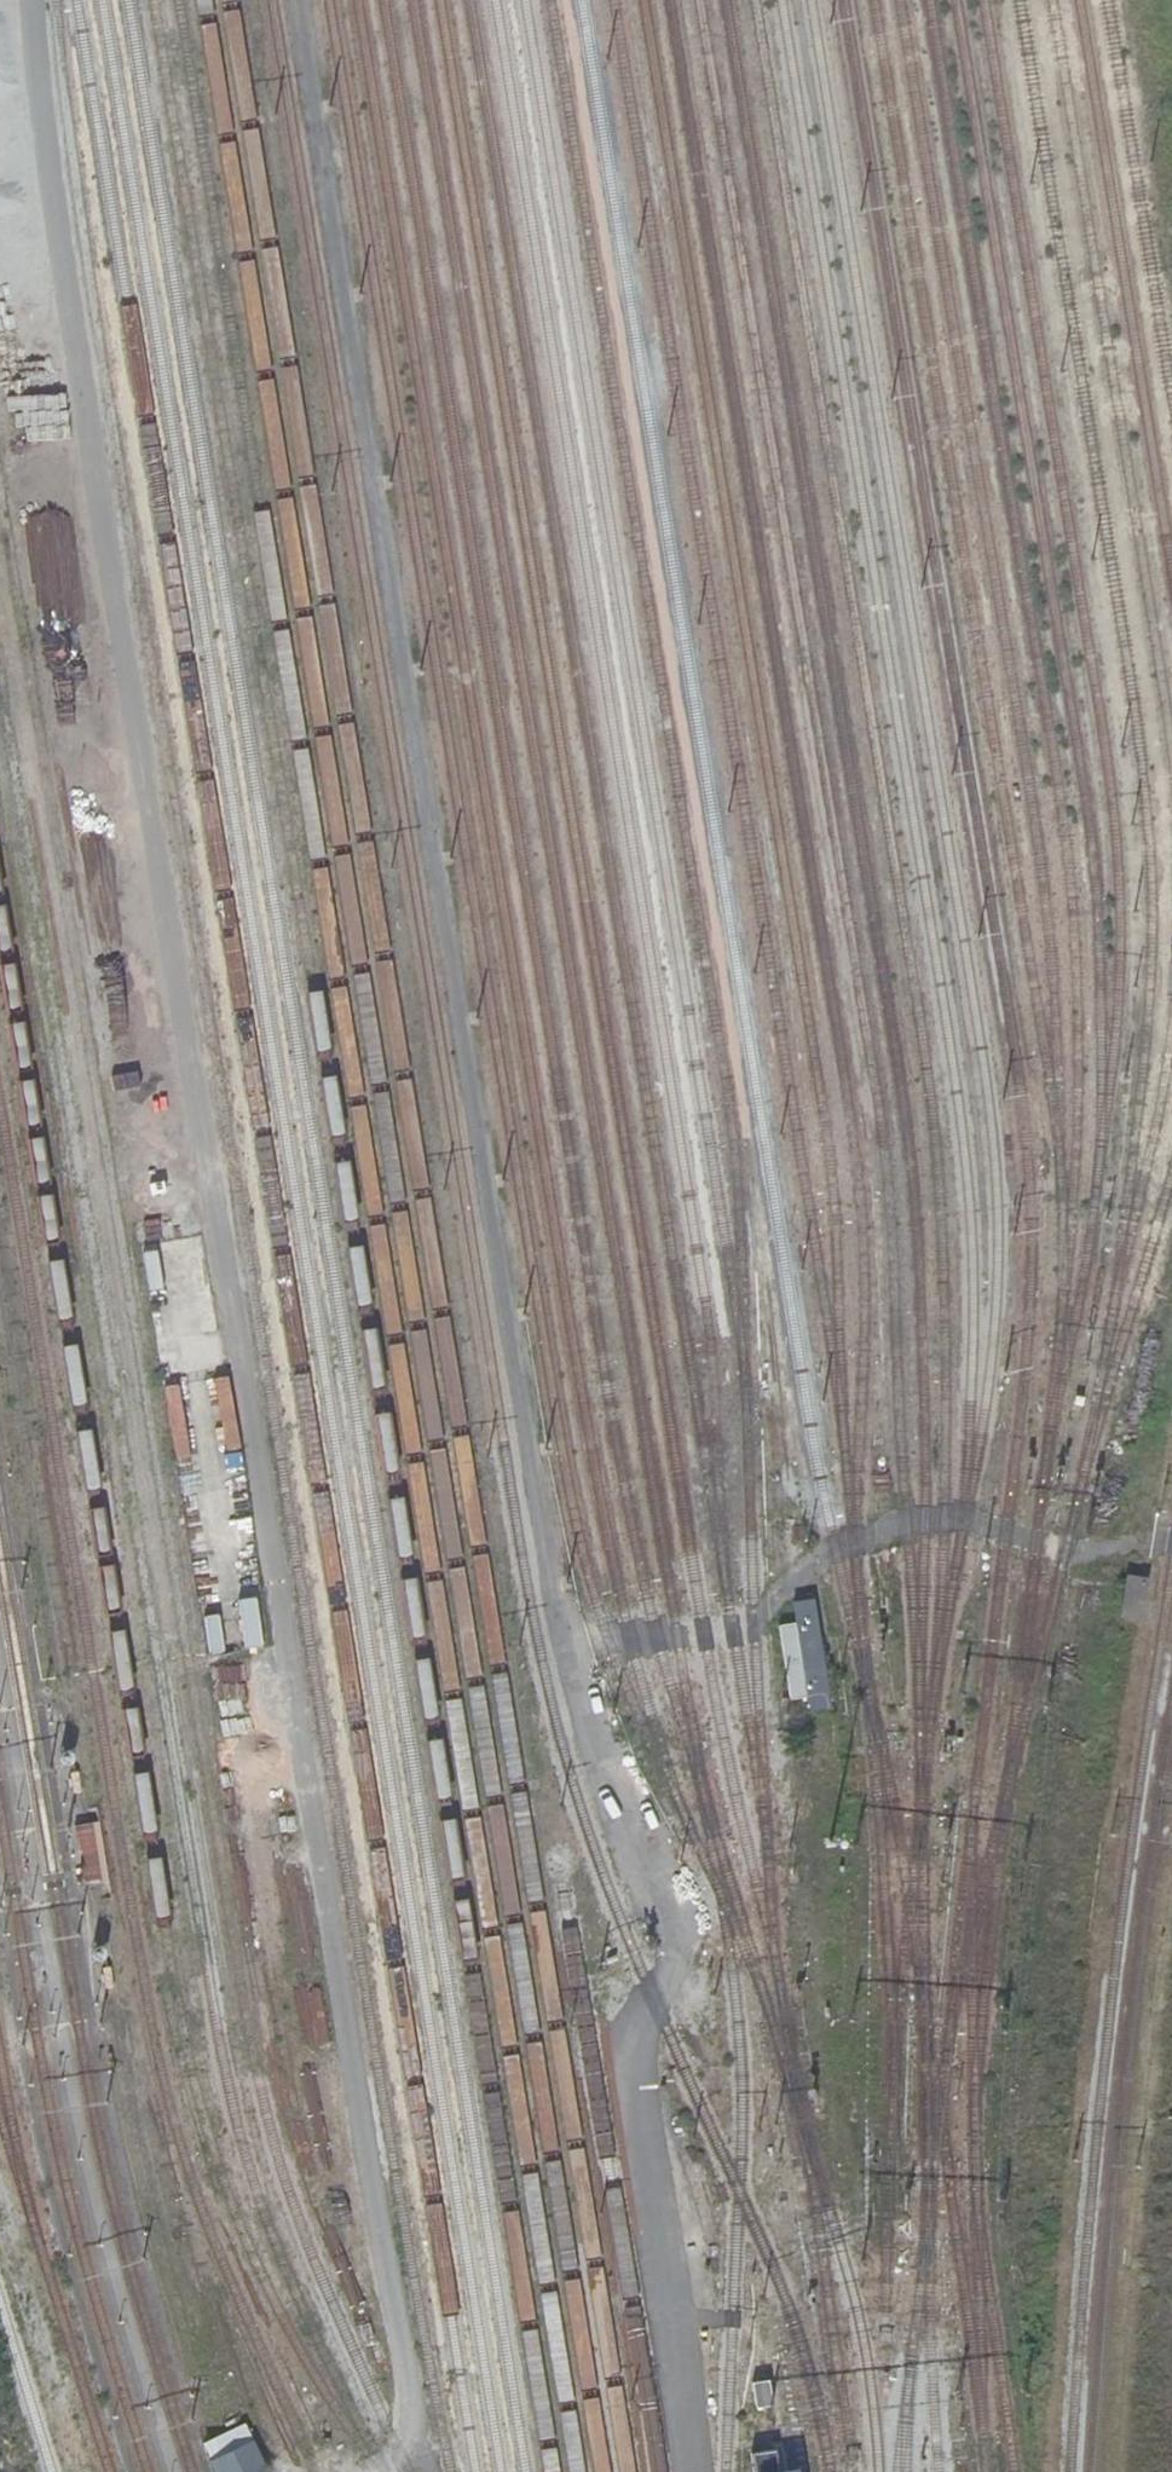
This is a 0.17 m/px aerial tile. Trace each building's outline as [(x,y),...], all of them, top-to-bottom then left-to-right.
[(811,1710),(826,1707),(812,1599),(797,1605),(811,1710)] [(85,1879),(103,1875),(93,1824),(75,1828),(85,1879)] [(250,2438),(209,2461),(214,2471),(267,2471),(250,2438)] [(779,2458),(753,2462),(754,2471),(780,2471),(779,2458)]
